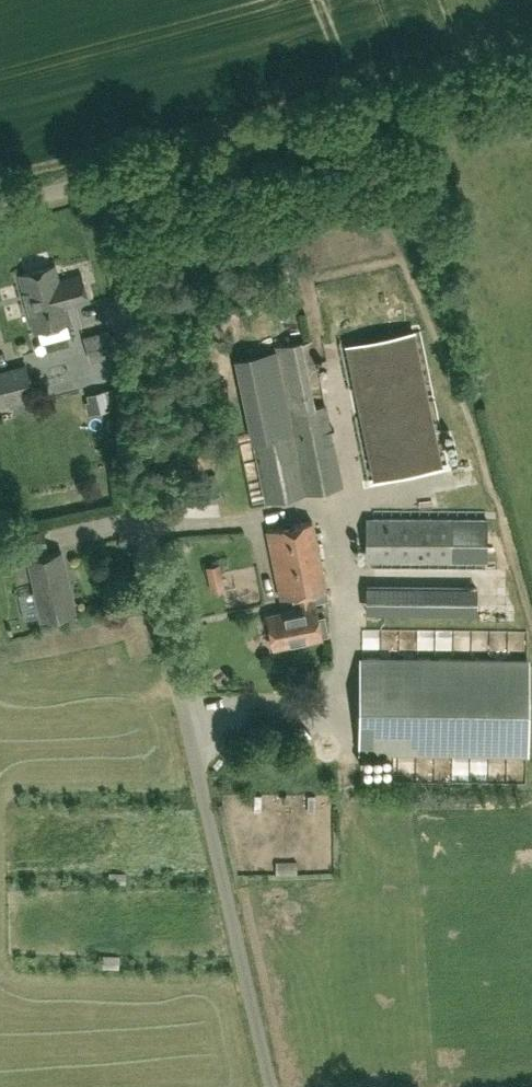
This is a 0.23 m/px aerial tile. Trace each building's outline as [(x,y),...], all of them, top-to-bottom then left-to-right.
[(88,299),(85,290),(81,273),(59,279),(55,264),(19,274),(34,330),(70,320),(66,305),(88,299)] [(109,331),(90,336),(96,358),(115,352),(109,331)] [(342,485),(312,339),(276,346),(293,432),(253,440),(265,501),(342,485)] [(253,440),(293,432),(276,346),(235,354),(253,440)] [(27,366),(0,374),(0,404),(34,394),(27,366)] [(82,411),(103,410),(101,387),(80,389),(82,411)] [(215,473),(177,478),(180,504),(218,499),(215,473)] [(487,560),(487,519),(454,519),(366,518),(366,559),(454,559),(487,560)] [(312,520),(266,529),(280,598),(292,595),(295,608),(266,614),(273,646),(322,637),(315,601),(328,598),(312,520)] [(43,530),(14,536),(0,539),(0,554),(17,551),(47,544),(43,530)] [(29,558),(43,617),(75,610),(61,551),(29,558)] [(19,586),(23,616),(32,615),(29,585),(19,586)] [(477,586),(365,585),(365,612),(477,613),(477,586)] [(527,754),(528,659),(362,658),(361,752),(527,754)]
